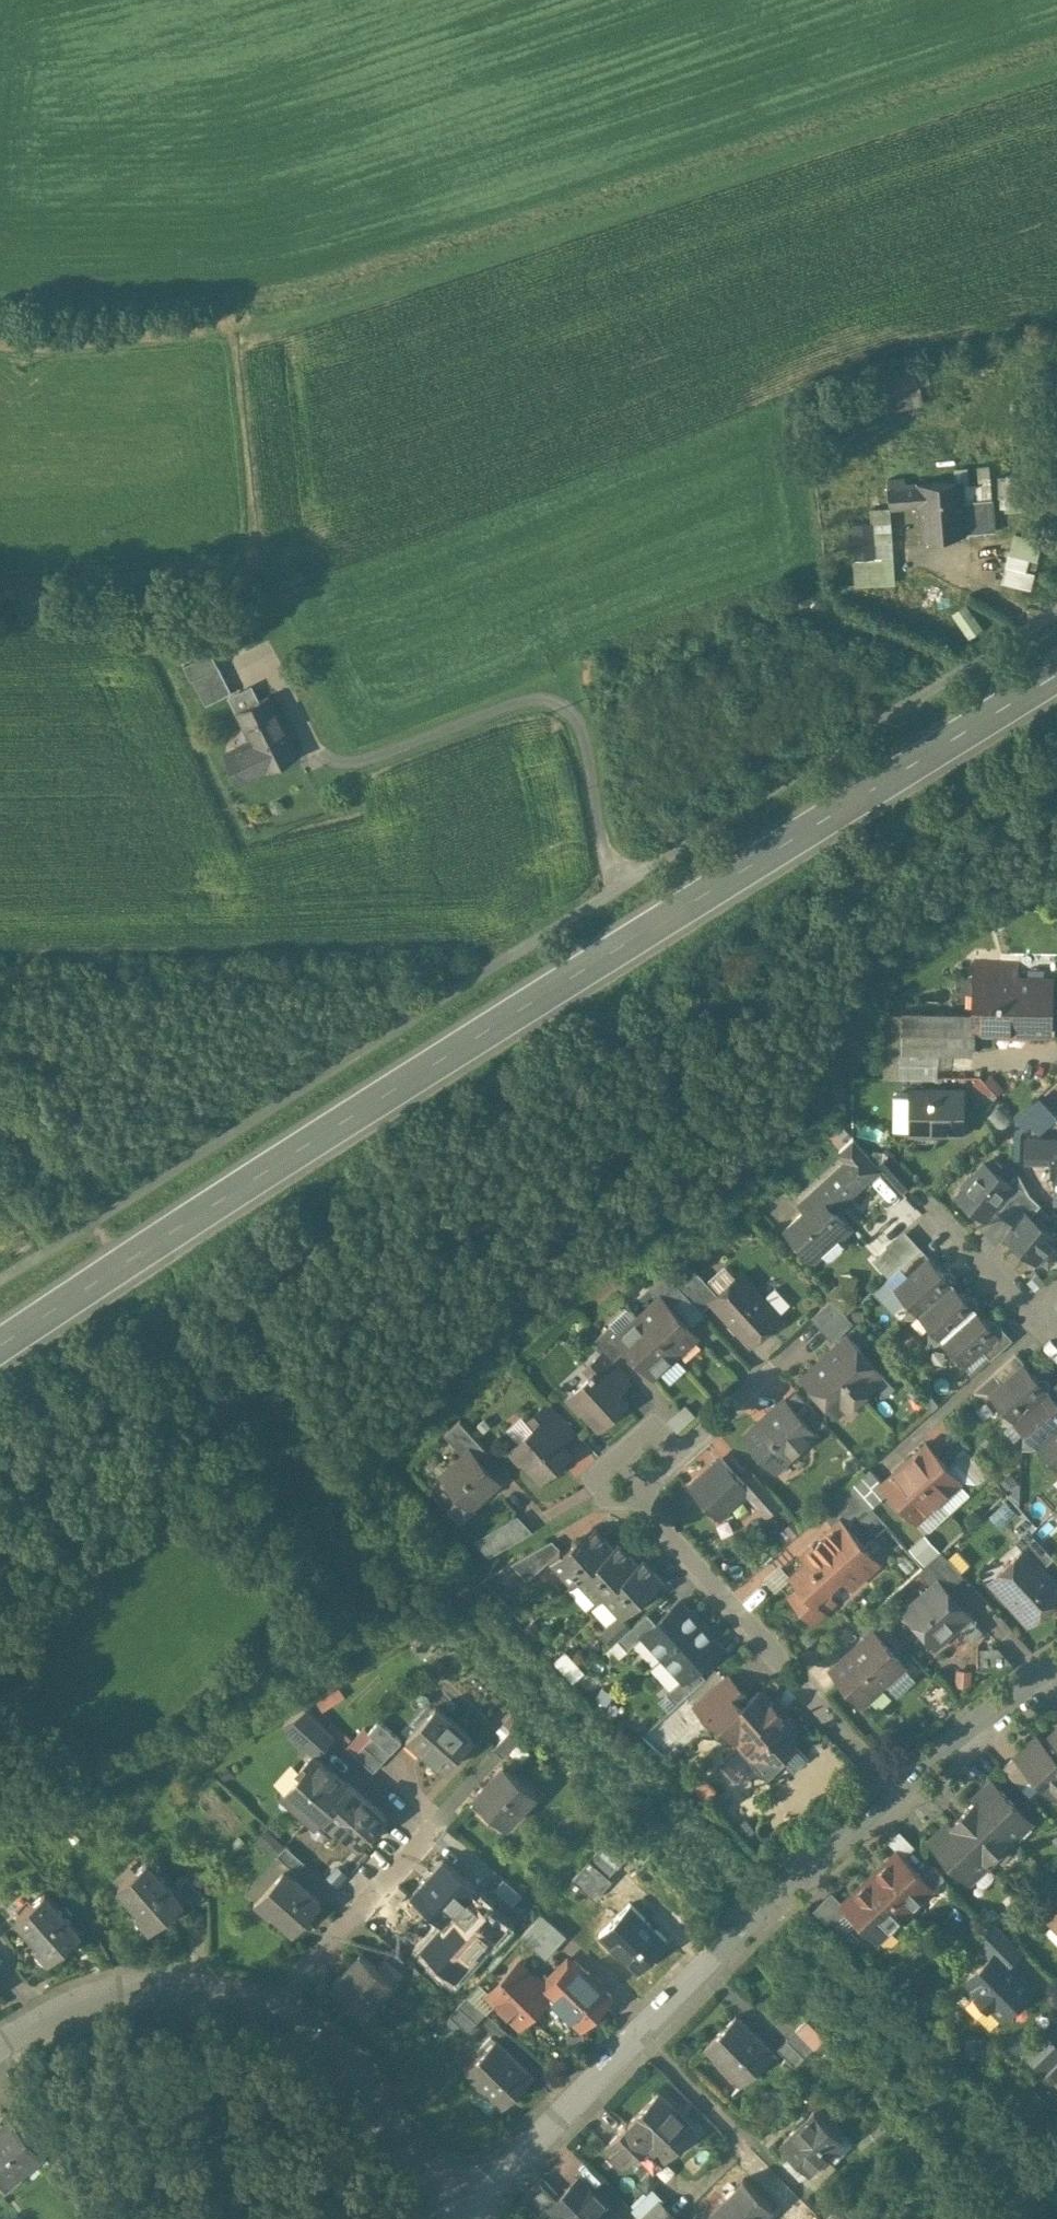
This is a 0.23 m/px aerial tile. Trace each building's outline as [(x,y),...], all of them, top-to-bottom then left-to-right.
[(904,477),(887,479),(888,485),(905,484),(904,477)] [(905,484),(888,485),(890,506),(921,504),(924,536),(964,532),(961,499),(960,479),(905,484)] [(992,497),(961,499),(964,532),(994,529),(992,497)] [(880,513),(863,514),(865,545),(882,544),(880,513)] [(1015,528),(1000,578),(1030,586),(1044,537),(1015,528)] [(952,612),(970,635),(983,624),(965,601),(952,612)] [(220,663),(194,676),(207,702),(233,690),(220,663)] [(271,693),(258,699),(251,686),(232,695),(239,709),(238,710),(252,740),(233,749),(246,777),(265,768),(266,769),(300,753),(271,693)] [(1051,957),(975,955),(973,1014),(973,1030),(975,1030),(1049,1031),(1051,957)] [(973,1014),(902,1012),(901,1049),(974,1051),(975,1030),(973,1030),(973,1014)] [(957,1091),(911,1090),(910,1129),(957,1129),(957,1091)] [(1034,1100),(1015,1117),(1023,1127),(1042,1110),(1034,1100)] [(878,1164),(853,1137),(839,1149),(847,1159),(865,1178),(879,1166),(878,1164)] [(1027,1138),(1026,1162),(1026,1160),(1056,1160),(1055,1196),(1056,1196),(1056,1138),(1027,1138)] [(914,1179),(890,1153),(878,1164),(879,1166),(901,1190),(914,1179)] [(847,1159),(800,1202),(807,1209),(786,1227),(811,1255),(846,1224),(829,1205),(838,1197),(844,1197),(865,1178),(847,1159)] [(984,1162),(972,1177),(970,1175),(963,1184),(965,1186),(957,1195),(984,1217),(993,1207),(1011,1184),(1009,1182),(984,1162)] [(1011,1184),(993,1207),(1003,1216),(1026,1187),(1018,1172),(1009,1182),(1011,1184)] [(1040,1203),(1029,1192),(1026,1187),(1003,1216),(1014,1224),(1025,1211),(1030,1216),(1040,1203)] [(1025,1211),(1014,1224),(1005,1235),(1037,1260),(1045,1249),(1047,1251),(1056,1239),(1056,1238),(1030,1216),(1025,1211)] [(69,1224),(60,1216),(55,1221),(64,1230),(69,1224)] [(944,1271),(921,1246),(899,1266),(908,1276),(894,1288),(906,1300),(905,1316),(913,1317),(916,1316),(918,1314),(954,1282),(954,1281),(955,1279),(956,1276),(955,1273),(954,1272),(952,1271),(950,1270),(948,1270),(946,1270),(944,1271)] [(717,1293),(693,1266),(676,1282),(686,1293),(701,1310),(711,1301),(710,1300),(717,1293)] [(676,1282),(667,1272),(650,1287),(659,1297),(662,1294),(672,1305),(686,1293),(676,1282)] [(779,1315),(741,1272),(717,1293),(710,1300),(711,1301),(749,1342),(779,1315)] [(954,1282),(918,1314),(928,1325),(928,1341),(936,1342),(939,1341),(941,1339),(976,1307),(977,1305),(978,1302),(978,1300),(977,1298),(976,1297),(974,1296),(971,1295),(968,1296),(967,1297),(954,1282)] [(672,1305),(662,1294),(659,1297),(639,1315),(674,1354),(697,1333),(672,1305)] [(831,1298),(810,1317),(832,1340),(853,1321),(831,1298)] [(989,1322),(976,1307),(941,1339),(957,1357),(971,1344),(977,1351),(981,1348),(990,1357),(1012,1338),(999,1323),(989,1322)] [(674,1354),(639,1315),(619,1333),(616,1335),(627,1347),(652,1374),(674,1354)] [(611,1323),(594,1338),(604,1350),(613,1359),(627,1347),(616,1335),(619,1333),(611,1323)] [(880,1371),(847,1335),(825,1355),(860,1394),(870,1385),(871,1380),(880,1371)] [(971,1344),(957,1357),(972,1373),(990,1357),(981,1348),(977,1351),(971,1344)] [(604,1350),(585,1367),(591,1374),(571,1393),(573,1395),(571,1397),(570,1400),(577,1408),(582,1404),(600,1424),(622,1404),(613,1395),(628,1381),(627,1380),(629,1377),(613,1359),(604,1350)] [(1039,1378),(1015,1352),(993,1372),(1002,1382),(989,1393),(1000,1406),(1000,1422),(1008,1422),(1011,1421),(1013,1419),(1048,1388),(1049,1387),(1050,1385),(1050,1383),(1050,1382),(1050,1380),(1049,1379),(1047,1377),(1046,1377),(1043,1376),(1040,1377),(1039,1378)] [(860,1394),(825,1355),(802,1376),(835,1412),(845,1404),(849,1404),(860,1394)] [(1048,1388),(1013,1419),(1023,1431),(1022,1447),(1031,1447),(1034,1446),(1036,1444),(1056,1425),(1056,1398),(1048,1388)] [(785,1398),(743,1435),(774,1469),(815,1431),(785,1398)] [(545,1403),(528,1419),(534,1425),(510,1447),(520,1459),(524,1455),(542,1474),(537,1478),(538,1479),(565,1455),(557,1446),(571,1433),(570,1431),(572,1429),(549,1403),(546,1405),(545,1403)] [(484,1446),(460,1418),(444,1432),(463,1453),(469,1448),(475,1454),(484,1446)] [(1036,1444),(1052,1463),(1056,1458),(1056,1425),(1036,1444)] [(959,1479),(926,1442),(904,1462),(937,1498),(959,1479)] [(989,1472),(965,1446),(954,1457),(977,1482),(989,1472)] [(475,1454),(469,1448),(463,1453),(442,1472),(462,1494),(471,1504),(472,1503),(498,1480),(475,1454)] [(721,1457),(690,1485),(718,1516),(747,1491),(749,1488),(744,1482),(721,1457)] [(937,1498),(904,1462),(883,1481),(916,1518),(937,1498)] [(867,1469),(850,1484),(859,1494),(876,1479),(867,1469)] [(780,1502),(753,1473),(744,1482),(749,1488),(747,1491),(767,1514),(780,1502)] [(850,1484),(821,1510),(833,1524),(841,1517),(844,1521),(855,1511),(857,1513),(867,1504),(859,1494),(850,1484)] [(471,1504),(462,1494),(447,1508),(460,1522),(476,1508),(472,1503),(471,1504)] [(514,1517),(478,1538),(490,1552),(526,1531),(514,1517)] [(833,1524),(801,1553),(806,1559),(790,1573),(818,1604),(831,1592),(832,1584),(842,1575),(848,1581),(865,1566),(859,1560),(870,1550),(844,1521),(841,1517),(833,1524)] [(577,1536),(563,1550),(560,1546),(555,1551),(548,1557),(548,1558),(572,1584),(577,1579),(614,1546),(595,1526),(580,1540),(577,1536)] [(1053,1557),(1027,1527),(1014,1539),(1023,1549),(1024,1548),(1041,1568),(1053,1557)] [(911,1544),(926,1561),(942,1547),(927,1530),(911,1544)] [(546,1541),(511,1561),(526,1578),(548,1558),(548,1557),(555,1551),(546,1541)] [(614,1546),(577,1579),(596,1600),(602,1595),(638,1562),(619,1541),(614,1546)] [(996,1573),(1007,1585),(1002,1589),(1030,1620),(1056,1596),(1056,1585),(1041,1568),(1024,1548),(1023,1549),(996,1573)] [(941,1549),(917,1570),(932,1587),(939,1580),(947,1589),(950,1587),(963,1575),(941,1549)] [(638,1562),(602,1595),(618,1613),(621,1617),(622,1615),(663,1579),(644,1557),(638,1562)] [(932,1587),(905,1611),(934,1643),(968,1613),(951,1594),(954,1591),(950,1587),(947,1589),(939,1580),(932,1587)] [(688,1608),(681,1601),(654,1625),(639,1637),(659,1659),(705,1618),(693,1604),(688,1608)] [(616,1639),(631,1625),(622,1615),(621,1617),(618,1613),(600,1630),(611,1643),(616,1639)] [(639,1637),(654,1625),(644,1614),(631,1625),(616,1639),(625,1650),(639,1637)] [(717,1632),(705,1618),(659,1659),(678,1681),(693,1668),(720,1643),(714,1636),(717,1632)] [(873,1631),(831,1669),(843,1682),(847,1678),(866,1699),(903,1664),(873,1631)] [(582,1669),(565,1650),(555,1658),(573,1678),(582,1669)] [(693,1668),(678,1681),(664,1693),(674,1704),(702,1679),(693,1668)] [(727,1675),(694,1704),(713,1725),(719,1720),(746,1696),(727,1675)] [(338,1688),(316,1702),(321,1711),(343,1697),(338,1688)] [(759,1690),(749,1699),(746,1696),(719,1720),(751,1757),(757,1752),(783,1753),(793,1744),(794,1732),(787,1725),(789,1723),(790,1718),(783,1711),(779,1711),(759,1690)] [(472,1738),(435,1705),(409,1734),(446,1767),(472,1738)] [(334,1735),(305,1710),(282,1725),(312,1748),(318,1753),(334,1735)] [(401,1740),(378,1719),(368,1731),(372,1734),(391,1751),(401,1740)] [(331,1721),(327,1726),(345,1745),(350,1739),(331,1721)] [(520,1737),(510,1728),(494,1747),(498,1750),(503,1755),(520,1737)] [(1044,1742),(1056,1757),(1056,1730),(1044,1742)] [(372,1734),(354,1753),(373,1770),(391,1751),(372,1734)] [(1038,1735),(1017,1755),(1016,1756),(1034,1775),(1053,1796),(1056,1792),(1056,1757),(1044,1742),(1038,1735)] [(318,1753),(312,1748),(302,1760),(307,1765),(284,1792),(315,1820),(318,1816),(317,1815),(348,1780),(318,1753)] [(1034,1775),(1016,1756),(1017,1755),(1015,1754),(1002,1767),(1022,1787),(1034,1775)] [(504,1763),(475,1796),(507,1825),(536,1792),(504,1763)] [(233,1777),(229,1770),(221,1775),(225,1782),(233,1777)] [(386,1811),(348,1780),(317,1815),(318,1816),(320,1817),(323,1813),(358,1843),(386,1811)] [(1030,1820),(992,1780),(930,1839),(968,1879),(1030,1820)] [(284,1841),(266,1825),(258,1834),(276,1851),(284,1841)] [(244,1842),(239,1837),(232,1844),(238,1849),(244,1842)] [(284,1866),(292,1874),(300,1865),(305,1860),(284,1841),(276,1851),(245,1885),(257,1896),(284,1866)] [(615,1866),(597,1850),(588,1859),(607,1876),(615,1866)] [(932,1887),(897,1851),(872,1875),(907,1911),(932,1887)] [(495,1871),(476,1854),(460,1873),(477,1888),(478,1890),(495,1871)] [(147,1859),(119,1883),(155,1924),(182,1900),(147,1859)] [(445,1859),(415,1892),(447,1921),(477,1888),(460,1873),(445,1859)] [(607,1876),(588,1859),(571,1878),(593,1898),(610,1879),(607,1876)] [(292,1874),(284,1866),(257,1896),(294,1930),(321,1900),(292,1874)] [(907,1911),(872,1875),(842,1904),(877,1941),(889,1929),(891,1931),(902,1920),(900,1918),(907,1911)] [(81,1930),(46,1890),(17,1915),(52,1956),(81,1930)] [(630,1903),(599,1934),(636,1971),(667,1940),(630,1903)] [(564,1932),(541,1912),(522,1933),(545,1953),(564,1932)] [(840,1919),(831,1928),(841,1937),(849,1929),(840,1919)] [(1021,1949),(994,1922),(977,1939),(991,1954),(997,1949),(1008,1961),(1021,1949)] [(411,1963),(393,1947),(385,1956),(403,1972),(411,1963)] [(991,1954),(966,1979),(978,1991),(975,1993),(987,2006),(990,2004),(1002,2016),(1033,1986),(1008,1961),(997,1949),(991,1954)] [(361,1952),(331,1985),(363,2014),(393,1981),(361,1952)] [(545,1988),(543,1991),(548,1996),(580,2028),(611,1997),(574,1960),(545,1988)] [(518,1961),(499,1980),(504,1984),(491,1997),(519,2024),(548,1996),(543,1991),(545,1988),(518,1961)] [(485,2012),(466,1995),(458,2004),(449,2015),(467,2032),(485,2012)] [(735,2018),(705,2049),(742,2085),(772,2054),(735,2018)] [(814,2049),(796,2032),(779,2049),(796,2067),(814,2049)] [(532,2076),(495,2039),(464,2070),(502,2107),(532,2076)] [(1041,2077),(1056,2093),(1056,2062),(1041,2077)] [(658,2093),(627,2124),(647,2144),(664,2162),(695,2131),(658,2093)] [(814,2112),(783,2144),(810,2171),(841,2140),(814,2112)] [(0,2126),(0,2170),(7,2178),(39,2150),(10,2117),(0,2126)] [(647,2144),(627,2124),(605,2146),(625,2166),(637,2154),(647,2144)] [(664,2162),(647,2144),(637,2154),(654,2171),(664,2162)] [(579,2176),(559,2196),(548,2207),(549,2208),(560,2218),(611,2218),(616,2213),(579,2176)] [(559,2196),(541,2177),(519,2199),(539,2218),(549,2208),(548,2207),(559,2196)] [(712,2213),(718,2218),(761,2218),(772,2209),(744,2181),(712,2213)] [(640,2218),(641,2218),(659,2218),(668,2211),(658,2201),(640,2218)] [(827,2218),(855,2218),(842,2205),(827,2218)] [(659,2218),(675,2218),(668,2211),(659,2218)]
